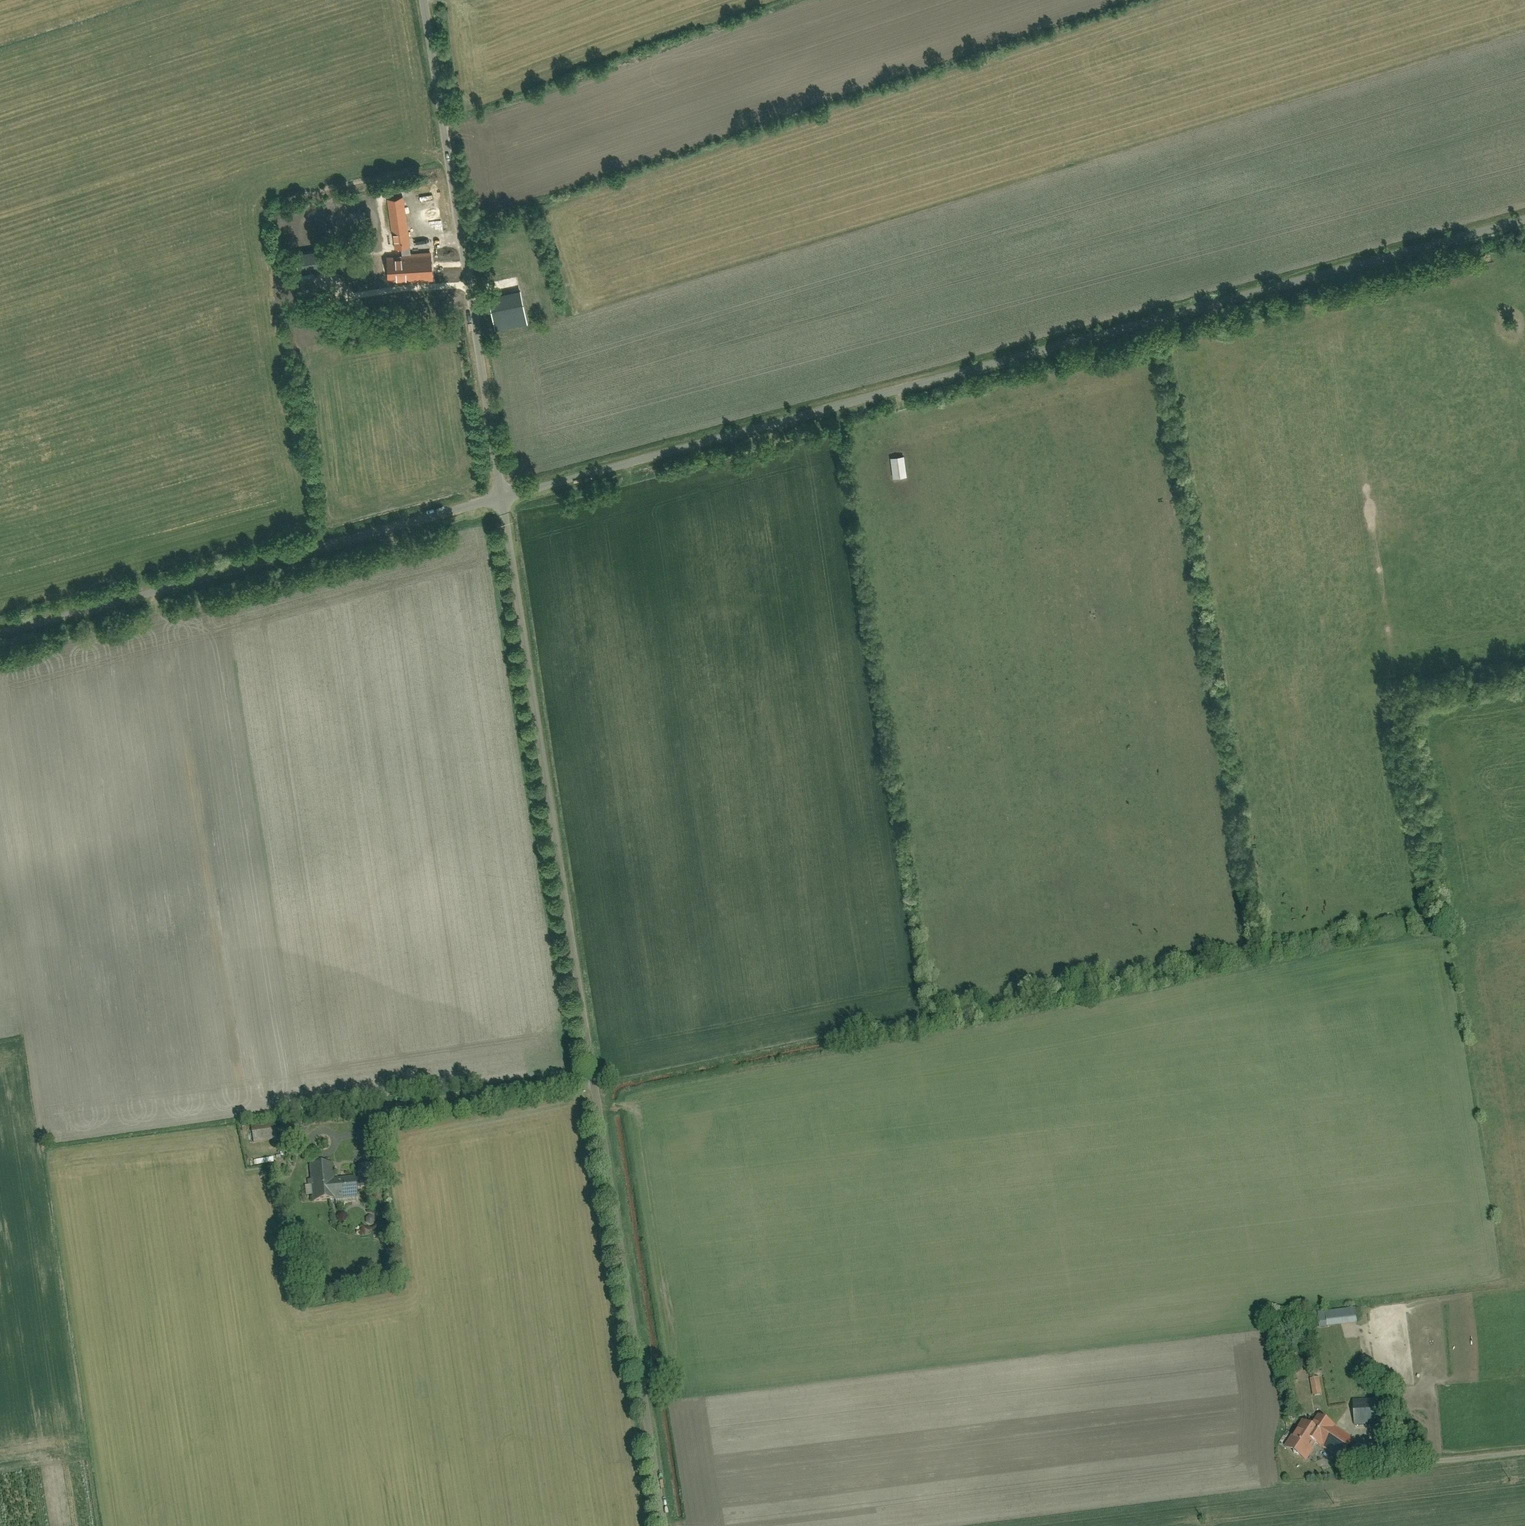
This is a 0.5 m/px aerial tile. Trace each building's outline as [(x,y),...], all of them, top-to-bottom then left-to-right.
[(384,258),(385,281),(429,280),(428,256),(408,257),(402,198),(385,199),(390,257),(384,258)] [(514,277),(487,283),(497,328),(524,322),(514,277)] [(437,285),(438,303),(450,303),(449,285),(437,285)] [(251,1127),(253,1145),(276,1143),(275,1125),(251,1127)] [(302,1168),(303,1205),(354,1204),(353,1180),(330,1181),(329,1167),(302,1168)] [(357,1190),(375,1190),(374,1167),(356,1167),(357,1190)] [(1323,1312),(1324,1329),(1354,1328),(1353,1311),(1323,1312)] [(1364,1357),(1346,1357),(1349,1426),(1387,1425),(1386,1400),(1365,1401),(1364,1357)] [(1309,1381),(1310,1397),(1322,1396),(1320,1380),(1309,1381)] [(1351,1439),(1334,1427),(1335,1424),(1319,1414),(1312,1426),(1301,1419),(1283,1446),(1306,1461),(1316,1446),(1337,1460),(1351,1439)]
